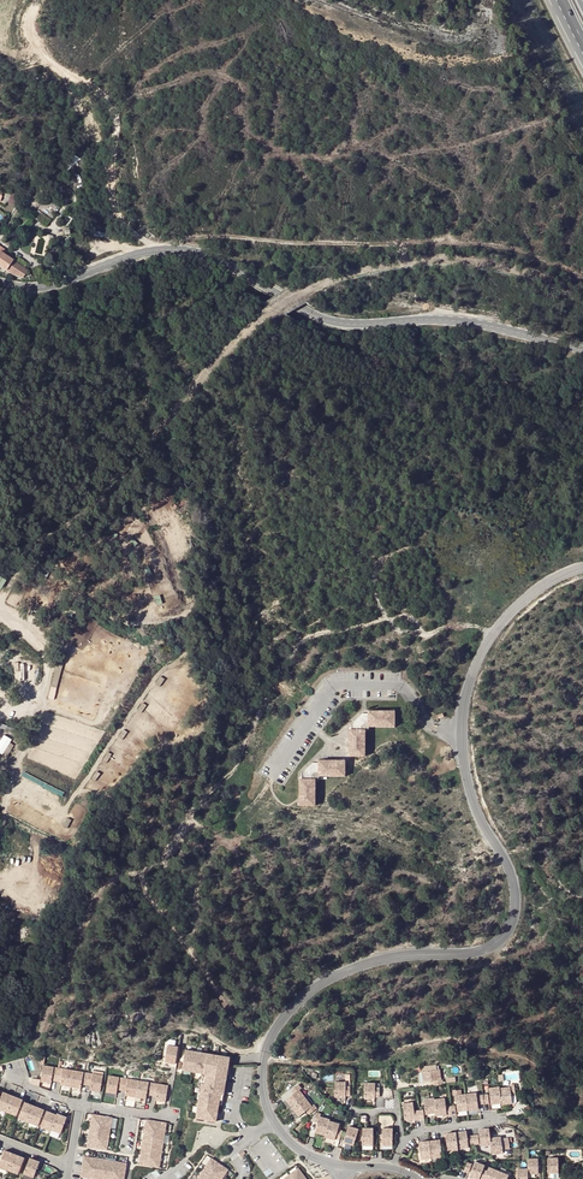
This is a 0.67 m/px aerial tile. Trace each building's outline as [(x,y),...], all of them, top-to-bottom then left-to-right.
[(5,193),(3,201),(12,203),(14,195),(5,193)] [(46,209),(50,202),(36,193),(31,201),(46,209)] [(7,241),(9,238),(0,233),(0,237),(7,241)] [(7,257),(13,245),(7,241),(0,237),(0,253),(7,257)] [(20,264),(22,263),(27,253),(13,245),(7,257),(20,264)] [(365,712),(352,725),(352,731),(352,758),(362,758),(362,729),(370,721),(371,721),(399,720),(399,711),(371,711),(366,711),(365,712)] [(399,720),(371,721),(370,721),(362,729),(362,758),(366,758),(366,730),(371,725),(399,724),(399,720)] [(312,765),(298,779),(297,811),(307,812),(308,782),(316,774),(344,775),(344,765),(312,765)] [(311,784),(318,778),(344,779),(344,775),(316,774),(308,782),(307,812),(311,812),(311,784)] [(178,1047),(173,1046),(174,1041),(167,1039),(162,1062),(174,1064),(178,1047)] [(232,1057),(186,1050),(183,1071),(203,1074),(196,1119),(216,1123),(222,1094),(225,1095),(232,1057)] [(44,1063),(41,1080),(51,1082),(52,1077),(52,1074),(57,1075),(59,1066),(44,1063)] [(453,1065),(435,1068),(436,1078),(446,1077),(446,1081),(455,1080),(453,1065)] [(73,1069),(59,1066),(57,1075),(61,1076),(61,1079),(60,1084),(70,1085),(73,1069)] [(73,1069),(70,1085),(81,1087),(81,1082),(82,1079),(86,1080),(88,1071),(73,1069)] [(103,1074),(88,1071),(86,1080),(90,1081),(90,1084),(89,1089),(99,1090),(103,1074)] [(108,1074),(105,1090),(116,1092),(116,1088),(117,1085),(121,1085),(123,1077),(108,1074)] [(137,1079),(123,1077),(121,1085),(126,1086),(125,1089),(125,1094),(134,1095),(137,1079)] [(152,1082),(137,1079),(134,1095),(145,1097),(145,1093),(146,1090),(150,1091),(152,1082)] [(332,1079),(332,1097),(342,1097),(342,1087),(347,1087),(347,1079),(332,1079)] [(361,1096),(371,1096),(371,1087),(376,1086),(376,1079),(361,1079),(361,1096)] [(167,1084),(152,1082),(150,1091),(155,1091),(154,1094),(154,1099),(164,1100),(167,1084)] [(510,1082),(495,1085),(497,1099),(497,1101),(508,1099),(507,1092),(511,1091),(510,1082)] [(283,1098),(289,1106),(303,1096),(296,1087),(297,1086),(295,1083),(288,1088),(290,1092),(283,1098)] [(494,1083),(484,1084),(487,1101),(497,1099),(495,1085),(494,1083)] [(471,1090),(461,1092),(463,1109),(473,1107),(471,1090)] [(4,1091),(0,1101),(0,1108),(8,1111),(14,1095),(4,1091)] [(463,1109),(461,1092),(450,1093),(453,1110),(463,1109)] [(24,1099),(14,1095),(8,1111),(17,1115),(24,1099)] [(303,1096),(289,1106),(296,1115),(304,1109),(306,1112),(313,1106),(311,1103),(309,1104),(303,1096)] [(430,1096),(419,1098),(422,1114),(432,1113),(430,1098),(430,1096)] [(440,1097),(430,1098),(432,1113),(432,1114),(442,1113),(441,1105),(440,1097)] [(408,1099),(398,1101),(400,1117),(410,1116),(411,1117),(415,1117),(414,1108),(409,1108),(408,1099)] [(35,1105),(25,1101),(19,1117),(29,1121),(35,1105)] [(45,1109),(35,1105),(29,1121),(38,1125),(45,1109)] [(57,1114),(47,1110),(41,1126),(50,1130),(51,1128),(57,1114)] [(315,1121),(312,1130),(322,1133),(327,1118),(317,1113),(317,1112),(313,1111),(310,1119),(315,1121)] [(67,1116),(57,1112),(57,1114),(51,1128),(61,1132),(67,1116)] [(107,1116),(87,1112),(82,1144),(102,1148),(107,1116)] [(162,1120),(141,1117),(135,1163),(155,1166),(162,1120)] [(337,1121),(327,1118),(322,1133),(321,1134),(332,1138),(334,1128),(339,1130),(341,1121),(337,1120),(337,1121)] [(341,1121),(339,1130),(343,1131),(340,1140),(350,1143),(355,1127),(345,1124),(346,1122),(341,1121)] [(359,1126),(359,1143),(369,1143),(369,1133),(374,1133),(374,1125),(369,1124),(369,1126),(359,1126)] [(374,1125),(374,1133),(378,1134),(378,1143),(389,1144),(389,1126),(378,1126),(379,1125),(374,1125)] [(489,1128),(478,1129),(480,1147),(491,1146),(490,1138),(489,1128)] [(466,1131),(456,1132),(458,1149),(468,1148),(466,1131)] [(456,1132),(445,1133),(447,1151),(458,1149),(456,1132)] [(500,1137),(490,1138),(491,1146),(492,1155),(502,1154),(500,1137)] [(440,1140),(429,1141),(431,1158),(442,1157),(440,1140)] [(429,1141),(419,1142),(421,1160),(431,1158),(429,1141)] [(6,1149),(0,1165),(9,1169),(16,1153),(6,1149)] [(26,1157),(16,1153),(9,1169),(19,1173),(26,1157)] [(78,1154),(75,1174),(104,1178),(119,1178),(122,1162),(78,1154)] [(191,1178),(216,1178),(224,1168),(207,1156),(191,1178)] [(553,1156),(542,1156),(543,1173),(553,1173),(553,1156)] [(41,1160),(31,1157),(25,1173),(34,1177),(41,1160)] [(532,1157),(522,1157),(522,1167),(522,1173),(533,1173),(532,1157)] [(470,1159),(464,1175),(474,1178),(475,1176),(478,1168),(480,1163),(470,1159)] [(478,1168),(475,1176),(479,1178),(490,1178),(494,1167),(484,1163),(482,1169),(478,1168)] [(294,1166),(276,1178),(304,1178),(294,1166)] [(494,1167),(490,1178),(506,1178),(506,1177),(502,1176),(504,1170),(494,1167)] [(512,1167),(512,1178),(522,1178),(522,1173),(522,1167),(512,1167)]
